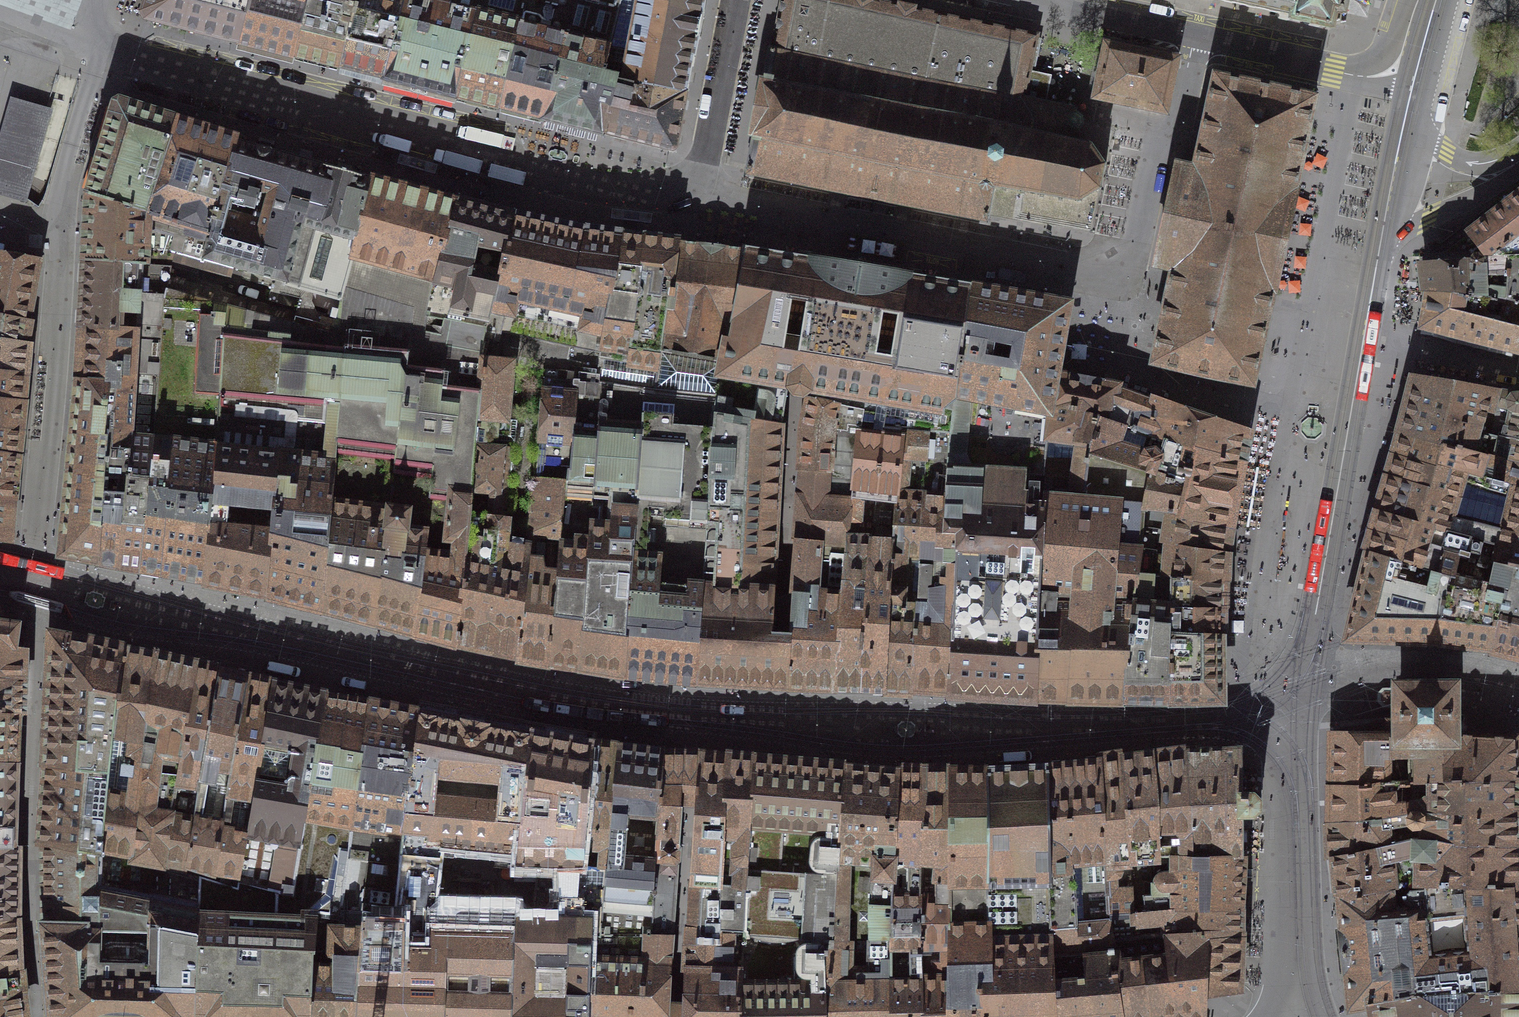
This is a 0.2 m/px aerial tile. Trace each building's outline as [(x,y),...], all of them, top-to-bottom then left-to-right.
[(144,14),(146,18),(195,31),(238,42),(248,0),(149,0),(144,14)] [(307,0),(248,0),(238,42),(239,42),(239,43),(279,53),(293,57),(307,0)] [(293,57),(294,57),(295,56),(317,61),(340,67),(356,0),(307,0),(293,57)] [(340,67),(365,73),(384,78),(383,80),(385,80),(405,0),(356,0),(340,67)] [(385,80),(419,89),(455,98),(480,0),(405,0),(385,80)] [(455,98),(456,98),(457,96),(478,102),(500,107),(527,0),(480,0),(455,98)] [(500,107),(522,113),(543,118),(542,120),(544,120),(574,0),(527,0),(500,107)] [(621,0),(574,0),(544,120),(571,127),(602,135),(602,133),(615,80),(616,78),(603,74),(609,48),(609,47),(611,38),(621,0)] [(611,38),(694,54),(695,52),(694,52),(696,40),(697,40),(698,36),(697,36),(699,29),(700,21),(701,21),(701,17),(700,17),(703,5),(704,5),(704,1),(703,1),(703,0),(621,0),(611,38)] [(831,0),(783,0),(780,15),(774,49),(787,52),(787,54),(817,60),(831,0)] [(817,60),(1022,102),(1023,100),(1027,82),(1037,36),(938,14),(872,0),(831,0),(817,60)] [(1224,1),(1232,3),(1247,6),(1246,6),(1255,8),(1255,7),(1269,10),(1269,11),(1277,13),(1277,12),(1291,15),(1291,16),(1293,16),(1292,18),(1293,18),(1293,20),(1302,22),(1302,20),(1322,24),(1322,26),(1331,28),(1331,27),(1332,27),(1335,12),(1346,14),(1349,0),(1348,0),(1221,0),(1224,1)] [(694,56),(694,54),(611,38),(609,47),(609,48),(603,74),(616,78),(615,80),(623,81),(623,83),(686,95),(687,93),(685,93),(686,92),(685,92),(686,86),(687,86),(687,83),(686,83),(688,75),(690,66),(691,63),(690,63),(691,57),(692,57),(692,56),(694,56)] [(1141,53),(1107,46),(1097,96),(1165,110),(1176,60),(1141,53)] [(787,52),(774,49),(770,48),(764,81),(762,81),(757,108),(751,136),(753,136),(747,170),(988,217),(991,201),(994,184),(1003,186),(1002,191),(1005,191),(1006,186),(1022,189),(1021,194),(1024,195),(1025,189),(1041,192),(1040,197),(1043,198),(1044,192),(1060,196),(1059,201),(1062,201),(1063,196),(1077,198),(1078,202),(1081,202),(1081,197),(1096,188),(1099,191),(1101,188),(1098,185),(1101,167),(1106,167),(1105,163),(1101,164),(1091,150),(1093,146),(1090,144),(1088,148),(1078,146),(1075,145),(1075,143),(1078,131),(1079,130),(1080,130),(1080,129),(1081,128),(1082,127),(1083,125),(1083,124),(1083,123),(1083,121),(1083,119),(1082,118),(1082,116),(1081,116),(1080,115),(1079,114),(1078,113),(1077,112),(1075,112),(1075,111),(1023,100),(1022,102),(817,60),(787,54),(787,52)] [(1315,107),(1317,97),(1307,95),(1307,97),(1285,92),(1285,91),(1276,89),(1276,90),(1254,85),(1246,83),(1245,84),(1224,79),(1224,77),(1214,74),(1212,84),(1214,85),(1209,107),(1208,107),(1206,116),(1207,116),(1202,138),(1200,146),(1201,147),(1196,169),(1177,165),(1175,173),(1176,174),(1171,196),(1170,196),(1169,204),(1167,215),(1165,227),(1164,227),(1162,235),(1163,235),(1158,258),(1157,257),(1155,266),(1174,270),(1169,292),(1168,292),(1166,301),(1167,301),(1162,323),(1161,323),(1159,332),(1160,332),(1155,354),(1153,354),(1151,364),(1161,366),(1162,364),(1184,369),(1183,370),(1192,371),(1214,375),(1214,376),(1223,378),(1223,377),(1245,382),(1244,384),(1254,387),(1257,376),(1254,376),(1259,353),(1260,353),(1262,345),(1261,345),(1266,322),(1267,323),(1269,314),(1268,314),(1273,292),(1275,292),(1277,283),(1276,283),(1281,261),(1283,253),(1283,252),(1287,230),(1288,230),(1290,222),(1289,222),(1294,200),(1295,200),(1297,191),(1294,190),(1299,168),(1300,169),(1302,160),(1301,160),(1306,137),(1307,138),(1309,129),(1308,129),(1313,107),(1315,107)] [(615,80),(602,133),(648,145),(668,150),(668,151),(672,152),(673,152),(675,151),(676,150),(676,149),(677,145),(676,145),(679,130),(680,130),(683,112),(682,112),(685,97),(686,97),(686,95),(623,83),(623,81),(615,80)] [(89,194),(146,211),(176,122),(119,103),(118,103),(117,103),(117,104),(112,119),(89,194)] [(20,107),(14,127),(0,177),(0,188),(2,189),(23,195),(46,114),(25,108),(20,107)] [(176,122),(146,211),(146,213),(147,213),(145,236),(146,236),(145,248),(168,249),(202,259),(208,240),(207,240),(235,140),(205,131),(176,122)] [(274,151),(235,140),(207,240),(208,240),(202,259),(286,282),(286,284),(339,300),(340,300),(352,257),(351,257),(371,178),(344,171),(309,161),(274,151)] [(335,317),(331,332),(343,334),(339,386),(325,519),(320,605),(347,612),(375,619),(390,526),(409,328),(423,330),(426,316),(428,305),(433,279),(435,279),(457,202),(414,190),(371,178),(351,257),(352,257),(340,300),(339,300),(337,310),(333,309),(331,316),(335,317)] [(88,219),(85,260),(144,264),(145,248),(146,236),(145,236),(147,213),(146,213),(146,211),(89,194),(89,196),(88,219)] [(1502,209),(1469,235),(1485,257),(1508,256),(1518,255),(1518,196),(1502,209)] [(481,353),(513,217),(485,209),(457,202),(435,279),(433,279),(428,305),(426,316),(451,321),(446,346),(481,353)] [(600,344),(622,237),(585,232),(585,233),(583,233),(582,235),(573,233),(563,231),(564,229),(514,218),(514,217),(513,217),(481,353),(479,360),(483,360),(520,363),(519,376),(545,378),(554,378),(554,369),(568,371),(598,375),(602,344),(600,344)] [(1505,299),(1508,256),(1485,257),(1469,235),(1443,255),(1425,256),(1425,259),(1421,259),(1423,276),(1425,292),(1430,292),(1430,291),(1499,297),(1501,298),(1505,299)] [(564,487),(551,660),(566,662),(580,664),(580,665),(623,671),(635,514),(636,514),(638,487),(639,487),(642,446),(644,389),(655,390),(658,365),(622,360),(643,238),(622,236),(622,237),(600,344),(602,344),(598,375),(568,371),(565,392),(576,393),(570,468),(568,468),(566,487),(564,487)] [(647,239),(643,238),(622,360),(658,365),(676,242),(672,242),(672,243),(660,241),(647,239)] [(655,390),(718,396),(749,251),(724,248),(724,247),(713,246),(701,245),(676,242),(658,365),(655,390)] [(718,396),(715,407),(725,409),(723,416),(736,420),(774,423),(775,415),(784,416),(789,385),(789,387),(790,389),(791,391),(792,392),(794,393),(795,394),(797,395),(798,395),(799,395),(801,395),(803,395),(805,394),(806,393),(808,392),(809,390),(810,389),(809,399),(810,399),(809,400),(863,410),(860,426),(884,428),(902,430),(928,432),(950,434),(961,340),(968,286),(967,286),(967,285),(966,285),(966,284),(965,284),(964,284),(963,284),(962,284),(962,285),(961,286),(945,283),(945,282),(944,281),(943,281),(943,280),(942,280),(941,280),(940,281),(939,281),(939,282),(922,280),(922,279),(922,278),(921,278),(921,277),(920,277),(919,277),(918,277),(917,277),(917,276),(917,275),(916,274),(915,273),(914,272),(913,272),(913,273),(912,273),(911,273),(911,274),(911,275),(900,273),(890,271),(890,270),(889,270),(889,269),(888,268),(887,268),(886,268),(885,269),(884,270),(872,268),(872,267),(871,266),(870,266),(870,265),(869,265),(868,265),(868,266),(867,266),(867,267),(866,267),(854,265),(854,264),(853,263),(852,263),(851,263),(850,263),(849,263),(849,264),(837,262),(836,261),(836,260),(835,260),(834,260),(833,260),(832,260),(831,261),(821,260),(810,258),(810,257),(809,256),(809,255),(808,255),(807,255),(806,255),(805,256),(804,256),(804,257),(803,258),(802,257),(801,257),(800,257),(799,257),(798,258),(798,259),(797,259),(779,256),(779,255),(778,254),(777,253),(776,253),(775,253),(774,254),(773,255),(755,252),(755,251),(754,251),(754,250),(753,249),(752,249),(751,249),(750,250),(749,251),(718,396)] [(1508,256),(1505,299),(1518,302),(1518,255),(1508,256)] [(27,321),(32,295),(38,264),(0,257),(0,316),(27,321)] [(84,292),(82,327),(137,331),(139,293),(165,295),(167,289),(172,267),(150,265),(150,263),(146,262),(146,264),(144,264),(85,260),(86,260),(84,292)] [(968,286),(961,340),(950,434),(947,469),(1037,475),(1045,475),(1046,463),(1045,463),(1050,413),(1057,375),(1055,374),(1060,348),(1068,304),(968,286)] [(183,575),(204,579),(213,496),(218,423),(224,341),(227,305),(167,289),(165,295),(165,298),(154,437),(174,439),(162,571),(183,575)] [(1500,326),(1501,320),(1497,319),(1501,298),(1499,297),(1430,291),(1430,292),(1427,309),(1424,325),(1462,336),(1488,342),(1514,349),(1518,350),(1518,330),(1500,326)] [(130,566),(140,568),(149,489),(153,437),(154,437),(165,298),(165,295),(139,293),(137,331),(130,436),(120,564),(130,566)] [(1505,299),(1501,298),(1497,319),(1501,320),(1500,326),(1518,330),(1518,302),(1505,299)] [(293,598),(320,605),(325,519),(339,386),(343,334),(331,332),(330,334),(227,305),(224,341),(218,423),(281,429),(266,591),(293,598)] [(26,345),(26,344),(23,343),(25,332),(27,321),(0,316),(0,342),(26,345)] [(390,526),(375,619),(395,624),(415,630),(435,636),(455,641),(467,534),(471,494),(483,360),(479,360),(481,353),(446,346),(451,321),(426,316),(423,330),(409,328),(390,526)] [(130,436),(137,331),(82,327),(80,350),(78,380),(108,381),(102,435),(106,435),(106,434),(130,436)] [(23,373),(25,359),(26,345),(0,342),(0,371),(23,373)] [(658,365),(603,357),(600,381),(654,389),(658,365)] [(471,494),(467,534),(455,641),(486,647),(516,654),(529,550),(529,544),(531,521),(542,426),(545,378),(519,376),(520,363),(483,360),(471,494)] [(529,550),(516,654),(534,657),(551,660),(564,487),(566,487),(568,468),(570,468),(576,393),(565,392),(568,371),(554,369),(554,378),(545,378),(542,426),(531,521),(529,544),(529,550)] [(12,480),(15,453),(16,451),(23,373),(0,371),(0,478),(12,480)] [(1105,419),(1117,386),(1104,383),(1088,380),(1070,376),(1070,377),(1057,375),(1050,413),(1045,463),(1046,463),(1045,475),(1045,489),(1046,489),(1084,492),(1090,452),(1090,446),(1102,418),(1105,419)] [(1403,433),(1475,452),(1481,434),(1491,437),(1500,401),(1490,399),(1492,389),(1417,376),(1403,433)] [(74,424),(62,553),(80,556),(98,560),(106,435),(102,435),(108,381),(78,380),(74,424)] [(1167,440),(1236,463),(1239,447),(1243,432),(1158,403),(1138,395),(1117,388),(1118,386),(1117,386),(1105,419),(1151,435),(1167,440)] [(718,396),(655,390),(644,389),(642,446),(639,487),(638,487),(636,514),(635,514),(623,671),(660,675),(696,679),(706,547),(709,473),(714,415),(715,407),(718,396)] [(1492,389),(1490,399),(1500,401),(1491,437),(1518,444),(1518,394),(1512,393),(1492,389)] [(863,410),(809,400),(803,426),(803,437),(801,469),(828,471),(831,429),(847,431),(847,424),(858,425),(860,426),(863,410)] [(782,423),(784,416),(775,415),(774,423),(736,420),(723,416),(725,409),(715,407),(714,415),(709,473),(706,547),(696,679),(744,681),(787,684),(790,635),(789,635),(789,631),(772,630),(783,424),(782,423)] [(1129,465),(1152,472),(1187,484),(1180,516),(1225,526),(1231,494),(1236,463),(1167,440),(1151,435),(1105,419),(1102,418),(1090,446),(1090,452),(1129,465)] [(218,423),(213,496),(204,579),(210,580),(266,591),(281,429),(218,423)] [(847,431),(831,429),(828,471),(801,469),(800,484),(799,498),(829,500),(852,501),(858,425),(847,424),(847,431)] [(860,426),(858,425),(852,501),(849,537),(845,586),(844,586),(836,685),(848,686),(861,686),(866,617),(867,593),(872,541),(877,498),(884,428),(860,426)] [(895,525),(902,430),(884,428),(877,498),(872,541),(867,593),(866,617),(861,686),(872,686),(884,687),(895,525)] [(918,603),(928,432),(902,430),(895,525),(884,687),(898,687),(912,688),(917,603),(918,603)] [(947,469),(950,434),(928,432),(918,603),(917,603),(912,688),(931,689),(950,690),(955,587),(957,533),(943,532),(947,469)] [(1481,475),(1486,455),(1475,452),(1403,433),(1397,455),(1468,472),(1481,475)] [(109,562),(120,564),(130,436),(106,434),(106,435),(98,560),(109,562)] [(1475,452),(1486,455),(1518,464),(1518,444),(1491,437),(1481,434),(1475,452)] [(149,489),(140,568),(151,570),(162,571),(174,439),(154,437),(153,437),(149,489)] [(1078,697),(1122,697),(1131,616),(1137,572),(1140,549),(1142,534),(1145,507),(1152,472),(1129,465),(1090,452),(1084,492),(1046,489),(1040,591),(1039,591),(1035,695),(1065,696),(1078,697)] [(1389,481),(1381,508),(1440,525),(1500,539),(1514,483),(1500,479),(1481,475),(1468,472),(1397,455),(1389,481)] [(1486,455),(1481,475),(1500,479),(1514,483),(1518,484),(1518,464),(1486,455)] [(996,693),(1035,695),(1039,591),(1040,591),(1046,489),(1045,489),(1045,475),(1037,475),(947,469),(943,532),(957,533),(955,587),(950,690),(996,693)] [(1187,484),(1152,472),(1145,507),(1142,534),(1158,536),(1158,543),(1221,553),(1223,539),(1225,526),(1180,516),(1187,484)] [(10,499),(11,489),(12,480),(0,478),(0,497),(10,499)] [(1514,483),(1500,539),(1518,544),(1518,484),(1514,483)] [(7,535),(9,517),(10,499),(0,497),(0,534),(7,535)] [(829,500),(799,498),(796,540),(792,591),(789,631),(789,635),(790,635),(787,684),(812,685),(836,685),(844,586),(845,586),(849,537),(852,501),(829,500)] [(1381,508),(1374,529),(1368,551),(1438,572),(1445,550),(1461,553),(1478,556),(1477,558),(1488,561),(1518,567),(1518,544),(1500,539),(1440,525),(1381,508)] [(1158,536),(1142,534),(1140,549),(1137,572),(1131,616),(1122,697),(1145,698),(1167,698),(1170,632),(1171,606),(1172,578),(1154,576),(1158,543),(1158,536)] [(1220,566),(1221,553),(1158,543),(1154,576),(1172,578),(1172,577),(1220,579),(1220,566)] [(1455,576),(1461,553),(1445,550),(1438,572),(1368,551),(1367,555),(1368,555),(1365,568),(1364,568),(1363,572),(1364,572),(1361,584),(1360,584),(1359,588),(1361,588),(1358,601),(1356,601),(1347,638),(1435,641),(1451,575),(1455,576)] [(1478,556),(1461,553),(1455,576),(1451,575),(1435,641),(1490,648),(1505,586),(1491,583),(1493,570),(1486,569),(1488,561),(1477,558),(1478,556)] [(1488,561),(1486,569),(1493,570),(1491,583),(1505,586),(1490,648),(1518,654),(1518,567),(1488,561)] [(1172,578),(1171,606),(1218,607),(1219,593),(1220,579),(1172,577),(1172,578)] [(1171,606),(1170,632),(1219,634),(1219,620),(1218,607),(1171,606)] [(22,649),(22,647),(19,647),(20,622),(1,619),(2,611),(0,608),(0,647),(22,649)] [(1170,632),(1167,698),(1167,699),(1220,698),(1219,669),(1219,662),(1219,658),(1219,654),(1218,650),(1219,650),(1219,634),(1170,632)] [(76,767),(87,642),(53,636),(48,731),(46,764),(76,767)] [(92,643),(88,642),(87,642),(76,767),(46,764),(40,843),(45,843),(50,843),(102,853),(110,757),(122,650),(92,643)] [(22,678),(22,649),(0,647),(0,676),(22,678)] [(154,657),(140,654),(122,650),(110,757),(102,853),(131,858),(139,781),(154,657)] [(131,858),(186,869),(198,793),(176,790),(196,667),(175,662),(154,657),(139,781),(131,858)] [(200,873),(215,878),(231,768),(246,678),(222,673),(196,667),(176,790),(198,793),(186,869),(200,873)] [(22,678),(0,676),(0,712),(19,713),(21,713),(21,695),(22,678)] [(237,885),(238,879),(257,773),(272,684),(260,681),(246,678),(231,768),(215,878),(237,885)] [(257,773),(238,879),(269,887),(292,892),(324,697),(324,695),(300,690),(272,684),(257,773)] [(1454,685),(1398,686),(1398,687),(1398,698),(1398,699),(1399,699),(1399,710),(1399,721),(1401,721),(1402,737),(1409,737),(1466,738),(1466,737),(1467,726),(1463,721),(1459,721),(1454,721),(1454,710),(1453,699),(1454,699),(1454,685)] [(1398,698),(1398,687),(1391,687),(1387,690),(1387,695),(1391,698),(1398,698)] [(318,913),(339,916),(341,905),(369,704),(348,701),(324,697),(292,892),(291,900),(319,903),(318,913)] [(331,925),(362,926),(363,910),(372,911),(372,904),(395,908),(404,827),(402,826),(419,714),(394,709),(369,704),(341,905),(339,916),(318,913),(315,950),(331,951),(331,925)] [(17,762),(18,736),(19,713),(0,712),(0,760),(17,762)] [(591,934),(600,934),(607,867),(580,865),(593,745),(530,734),(517,732),(419,714),(402,826),(404,827),(395,908),(372,904),(372,911),(363,910),(362,926),(357,977),(354,1016),(588,1016),(591,934)] [(1336,736),(1333,786),(1377,782),(1405,781),(1409,781),(1407,756),(1407,755),(1408,755),(1408,754),(1409,753),(1409,751),(1409,750),(1409,749),(1409,737),(1402,737),(1401,721),(1399,721),(1389,722),(1389,724),(1374,725),(1374,736),(1355,736),(1336,736)] [(1466,738),(1409,737),(1409,749),(1409,750),(1409,751),(1409,753),(1408,754),(1408,755),(1407,755),(1407,756),(1409,781),(1445,781),(1515,778),(1514,759),(1513,739),(1504,739),(1484,738),(1470,737),(1466,737),(1466,738)] [(605,747),(593,745),(580,865),(607,867),(617,748),(605,747)] [(1241,767),(1240,747),(1213,749),(1186,750),(1187,761),(1193,854),(1211,853),(1241,853),(1241,825),(1251,825),(1251,815),(1253,815),(1261,808),(1261,798),(1254,791),(1241,791),(1241,767)] [(654,867),(663,754),(641,751),(617,748),(607,867),(600,934),(651,934),(654,867)] [(1187,761),(1186,750),(1170,752),(1153,754),(1158,828),(1158,854),(1193,854),(1187,761)] [(672,934),(681,803),(689,804),(696,804),(697,805),(701,754),(698,754),(693,754),(687,754),(676,754),(663,754),(654,867),(651,934),(672,934)] [(721,882),(729,757),(715,756),(701,754),(697,805),(696,804),(691,879),(688,943),(721,943),(721,931),(721,882)] [(1158,828),(1153,754),(1138,756),(1123,758),(1130,855),(1132,882),(1134,912),(1146,911),(1144,882),(1152,882),(1151,854),(1158,854),(1158,828)] [(721,931),(743,932),(745,885),(749,838),(753,759),(741,758),(729,757),(721,882),(721,931)] [(1110,914),(1134,912),(1132,882),(1130,855),(1123,758),(1111,760),(1100,762),(1110,914)] [(833,923),(839,844),(845,767),(753,759),(749,838),(745,885),(743,932),(741,973),(740,1016),(826,1016),(824,946),(832,946),(832,935),(833,923)] [(17,762),(0,760),(0,969),(17,968),(16,944),(15,925),(15,881),(16,865),(16,845),(14,845),(16,784),(17,762)] [(1050,939),(1051,955),(1108,950),(1114,950),(1113,938),(1110,914),(1100,762),(1074,765),(1049,768),(1050,880),(1050,939)] [(892,896),(898,771),(874,769),(845,767),(839,844),(833,923),(847,924),(846,939),(870,937),(890,938),(891,920),(892,896)] [(989,882),(991,938),(979,939),(986,1016),(1123,1016),(1115,973),(1112,973),(1108,950),(1051,955),(1050,939),(1050,880),(1049,768),(1019,770),(989,771),(989,882)] [(922,849),(924,772),(911,771),(898,771),(892,896),(891,920),(921,920),(921,887),(922,866),(922,849)] [(948,1016),(986,1016),(979,939),(991,938),(989,882),(989,771),(969,771),(950,772),(949,893),(948,1016)] [(922,866),(921,887),(937,887),(937,893),(949,893),(950,772),(937,772),(924,772),(922,849),(922,866)] [(1445,781),(1409,781),(1405,781),(1406,805),(1403,805),(1403,813),(1407,812),(1515,808),(1515,793),(1515,778),(1445,781)] [(1377,782),(1333,786),(1333,804),(1333,821),(1403,813),(1403,805),(1406,805),(1405,781),(1377,782)] [(1486,845),(1517,846),(1516,827),(1515,808),(1407,812),(1403,813),(1333,821),(1331,821),(1331,825),(1332,825),(1333,840),(1334,855),(1333,855),(1333,857),(1414,839),(1422,839),(1427,840),(1435,840),(1448,842),(1454,843),(1486,845)] [(1517,866),(1517,846),(1486,845),(1454,843),(1448,842),(1435,840),(1427,840),(1422,839),(1414,839),(1333,857),(1336,877),(1338,897),(1402,885),(1408,885),(1439,884),(1517,886),(1517,866)] [(186,869),(131,858),(102,853),(50,843),(45,843),(45,844),(44,844),(45,925),(48,971),(52,1016),(194,1016),(200,873),(186,869)] [(465,846),(450,845),(448,866),(445,868),(440,867),(439,877),(443,878),(446,881),(445,891),(441,894),(440,904),(452,904),(453,902),(456,899),(469,899),(473,903),(472,908),(482,908),(482,906),(516,907),(515,913),(522,913),(522,917),(530,917),(531,913),(546,913),(546,908),(543,908),(543,897),(546,897),(547,864),(545,864),(545,863),(529,863),(529,864),(516,864),(517,858),(468,853),(465,849),(465,846)] [(1144,882),(1146,911),(1164,909),(1183,908),(1208,906),(1239,907),(1240,880),(1242,853),(1241,853),(1211,853),(1193,854),(1158,854),(1151,854),(1152,882),(1144,882)] [(194,1016),(310,1016),(313,950),(315,950),(318,913),(319,903),(291,900),(292,892),(269,887),(238,879),(237,885),(215,878),(200,873),(194,1016)] [(1338,897),(1339,904),(1341,928),(1340,928),(1343,951),(1345,973),(1346,973),(1350,1008),(1362,1005),(1375,1002),(1375,1001),(1428,992),(1518,986),(1518,912),(1517,886),(1439,884),(1408,885),(1402,885),(1338,897)] [(921,887),(921,920),(922,978),(923,1016),(948,1016),(949,893),(937,893),(937,887),(921,887)] [(1110,914),(1113,938),(1175,932),(1207,930),(1240,929),(1240,918),(1240,907),(1239,907),(1208,906),(1183,908),(1164,909),(1146,911),(1134,912),(1110,914)] [(921,920),(891,920),(890,938),(891,1016),(923,1016),(922,978),(921,920)] [(890,938),(870,937),(846,939),(847,924),(833,923),(832,935),(832,946),(824,946),(826,1016),(891,1016),(890,938)] [(315,950),(313,950),(310,1016),(354,1016),(357,977),(362,926),(331,925),(331,951),(315,950)] [(1238,990),(1239,960),(1240,929),(1207,930),(1175,932),(1113,938),(1114,950),(1108,950),(1112,973),(1115,973),(1123,1016),(1205,1016),(1206,994),(1238,990)] [(741,973),(743,932),(721,931),(721,943),(688,943),(687,957),(686,971),(741,973)] [(588,1016),(685,1016),(685,1001),(668,1000),(669,985),(672,934),(651,934),(600,934),(591,934),(588,1016)] [(17,968),(0,969),(0,996),(20,992),(18,980),(17,968)] [(741,973),(686,971),(686,986),(685,1001),(685,1016),(740,1016),(741,973)] [(1375,1002),(1377,1016),(1518,1016),(1518,986),(1428,992),(1375,1001),(1375,1002)] [(20,992),(0,996),(0,1016),(22,1016),(21,1008),(20,992)]
